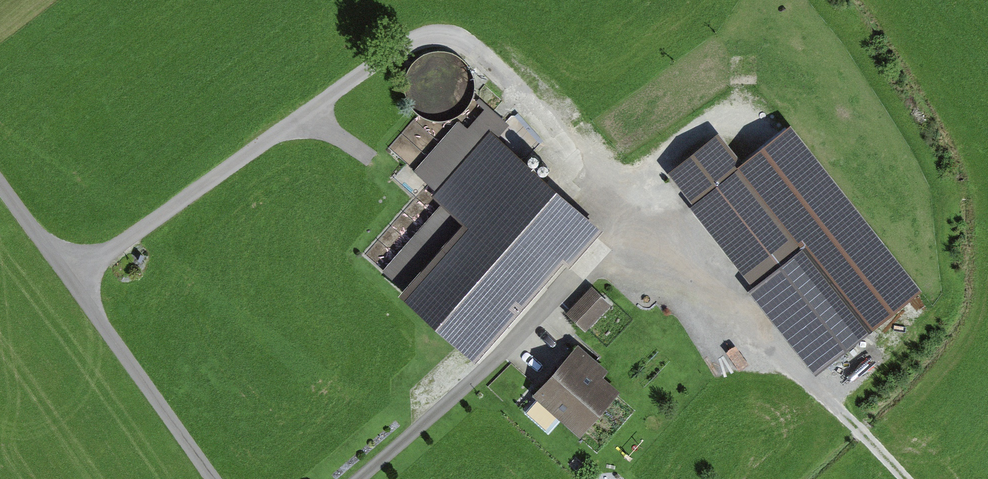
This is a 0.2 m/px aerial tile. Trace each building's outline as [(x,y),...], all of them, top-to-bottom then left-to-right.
[(424,53),(414,60),(407,70),(405,82),(406,94),(411,105),(420,113),(431,118),(443,119),(455,115),(464,108),(470,100),(474,88),(473,76),(468,65),(458,56),(447,51),(435,50),(424,53)] [(476,101),(484,108),(467,127),(459,119),(414,170),(436,190),(489,129),(498,137),(510,123),(480,97),(476,101)] [(570,264),(602,228),(498,137),(489,129),(436,190),(433,193),(443,202),(383,269),(402,286),(399,289),(477,357),(564,258),(570,264)] [(748,287),(815,371),(874,324),(718,130),(668,170),(693,201),(690,203),(753,283),(748,287)] [(613,304),(591,285),(566,313),(588,332),(613,304)] [(613,371),(580,342),(536,391),(584,434),(619,395),(604,382),(613,371)]
